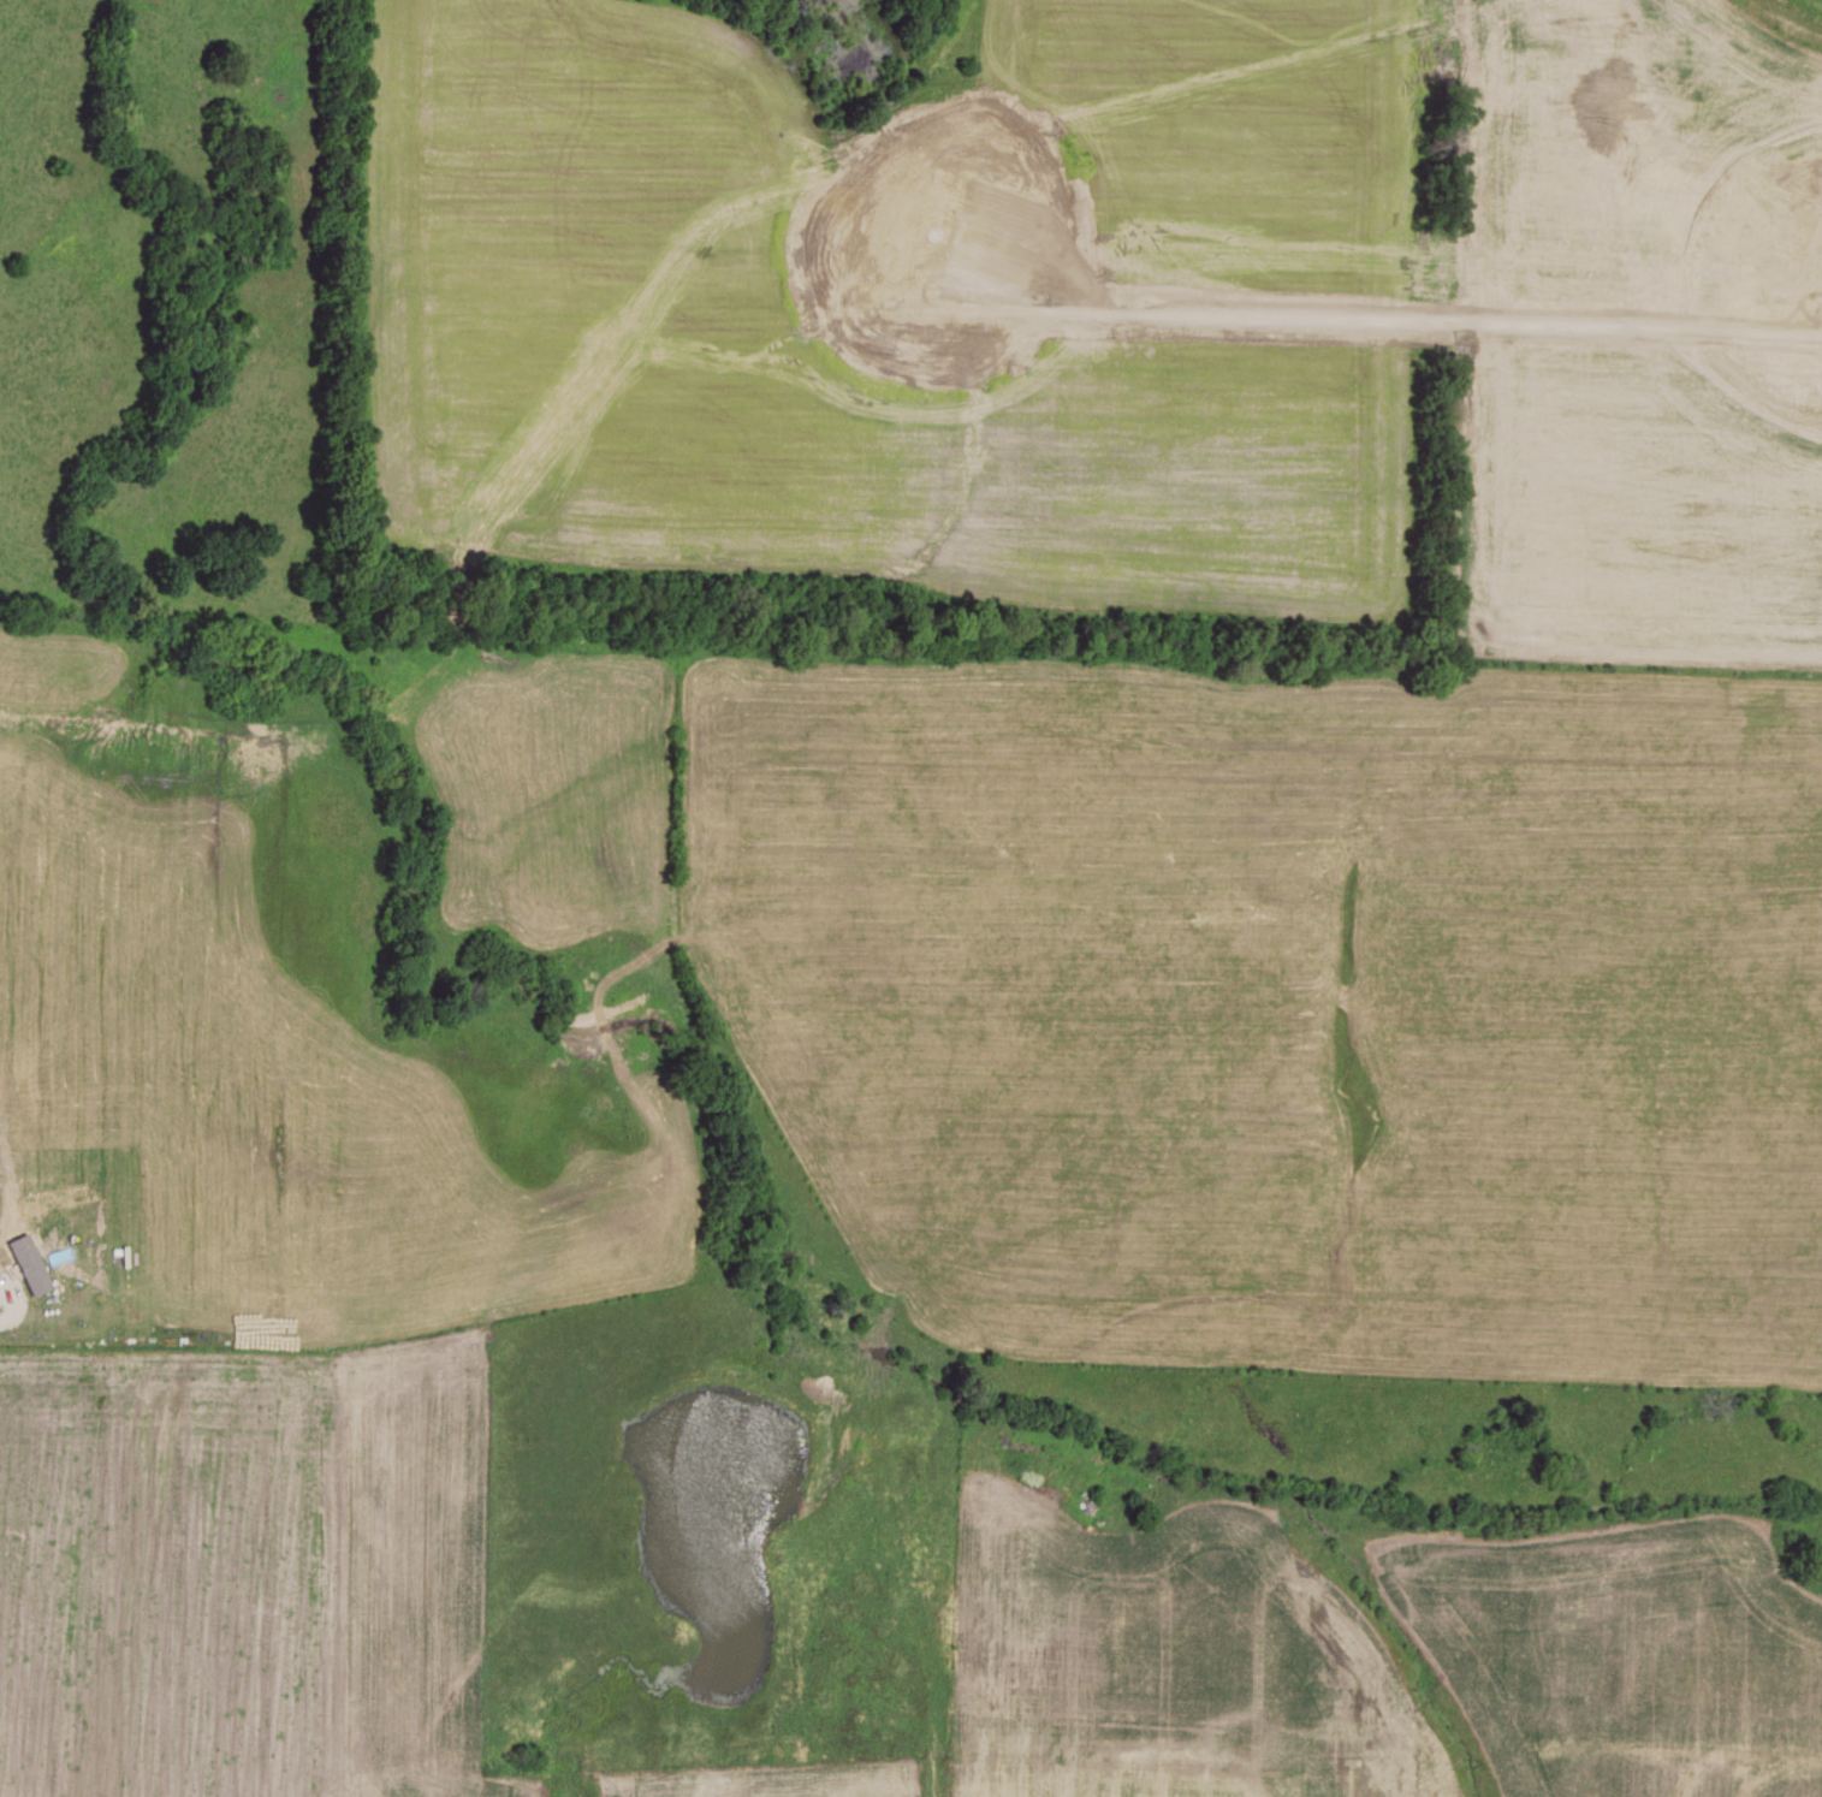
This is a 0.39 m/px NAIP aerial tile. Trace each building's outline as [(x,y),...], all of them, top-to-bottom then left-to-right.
[(5,1239),(29,1295),(49,1286),(26,1230),(5,1239)]
